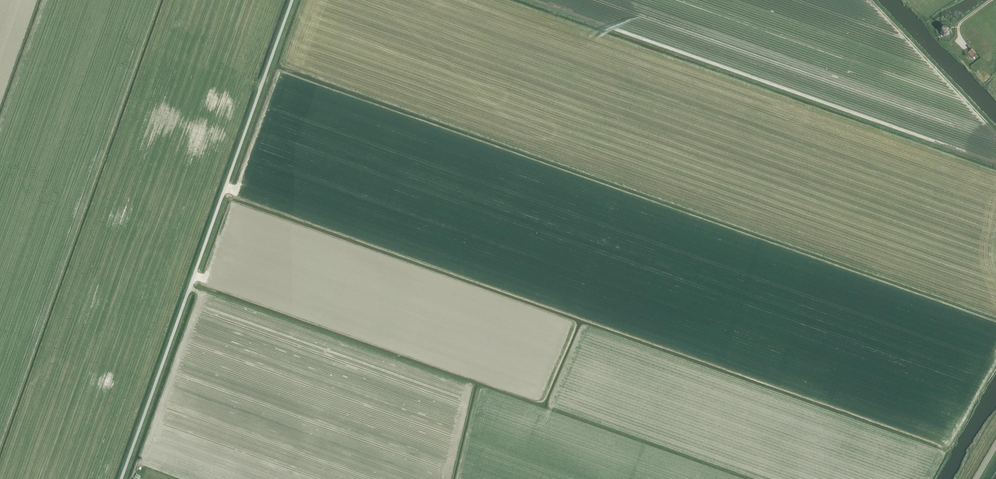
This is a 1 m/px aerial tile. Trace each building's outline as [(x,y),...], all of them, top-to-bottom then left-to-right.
[(943,36),(947,36),(950,34),(950,30),(947,27),(943,27),(941,30),(940,34),(943,36)]
